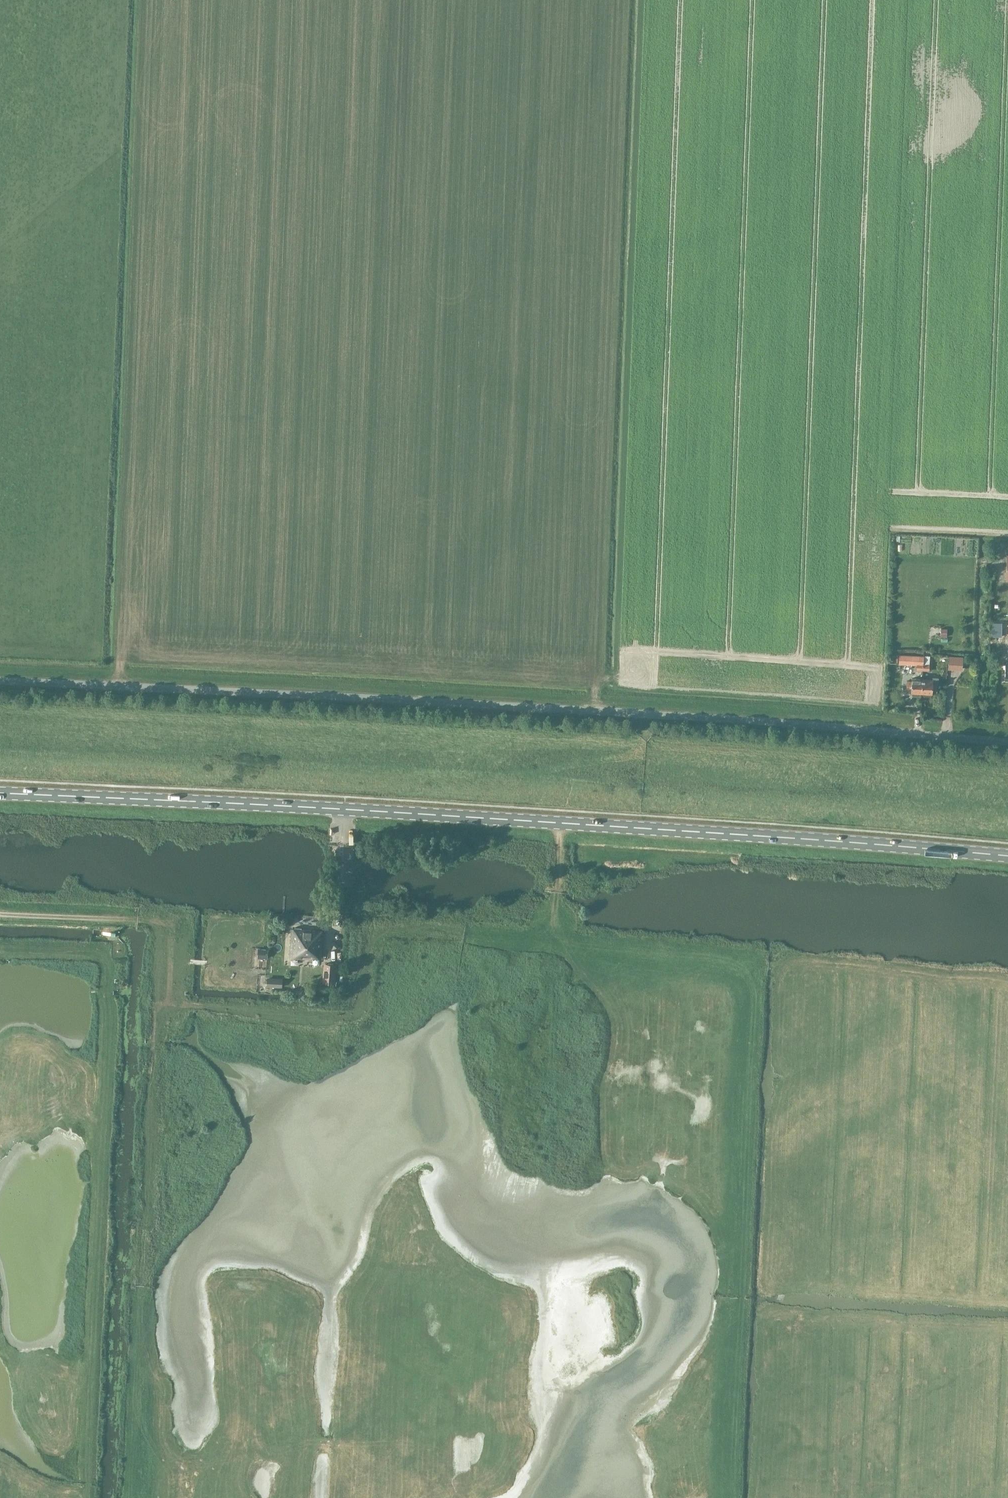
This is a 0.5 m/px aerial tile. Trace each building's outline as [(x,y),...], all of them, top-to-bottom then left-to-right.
[(898,663),(917,664),(923,664),(924,656),(899,655),(898,663)] [(948,667),(962,668),(963,657),(949,656),(948,667)] [(922,693),(923,679),(912,678),(912,681),(907,681),(907,689),(911,689),(911,692),(913,692),(913,694),(914,695),(918,695),(919,695),(919,693),(922,693)] [(933,680),(923,679),(922,693),(924,693),(924,695),(924,696),(929,696),(930,695),(930,694),(932,694),(932,691),(937,691),(937,683),(938,683),(938,678),(933,678),(933,680)] [(292,930),(290,958),(313,959),(313,958),(321,958),(322,931),(292,930)] [(251,947),(250,956),(261,957),(261,948),(251,947)] [(324,963),(323,982),(335,983),(337,964),(324,963)] [(267,977),(267,987),(282,988),(283,978),(267,977)]
